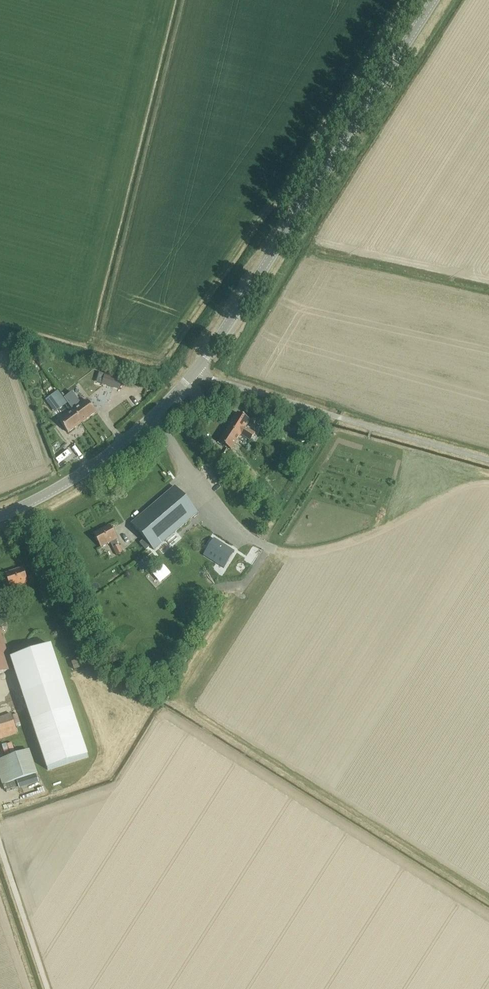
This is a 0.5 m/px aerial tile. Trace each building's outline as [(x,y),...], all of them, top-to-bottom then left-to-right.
[(122,380),(104,375),(101,384),(119,390),(122,380)] [(65,405),(55,392),(49,396),(49,397),(59,409),(65,405)] [(73,411),(81,422),(95,412),(87,401),(73,411)] [(81,422),(73,411),(59,422),(67,433),(81,422)] [(228,428),(240,435),(249,420),(238,413),(228,428)] [(275,426),(277,420),(266,416),(263,422),(275,426)] [(230,450),(240,435),(228,428),(219,442),(230,450)] [(242,474),(247,470),(239,460),(234,465),(242,474)] [(153,550),(197,512),(175,486),(130,523),(143,539),(139,542),(145,550),(150,546),(153,550)] [(122,552),(115,540),(116,539),(109,525),(93,534),(100,548),(110,543),(116,555),(122,552)] [(223,568),(235,551),(214,537),(203,555),(223,568)] [(22,568),(5,573),(10,588),(21,585),(22,590),(24,598),(31,596),(28,588),(27,588),(25,583),(27,582),(22,568)] [(0,631),(0,674),(13,669),(0,631)] [(72,708),(51,645),(11,659),(32,721),(72,708)] [(72,708),(32,721),(48,769),(88,755),(72,708)] [(8,714),(8,711),(2,713),(2,716),(0,717),(0,738),(10,735),(17,733),(10,713),(8,714)] [(37,773),(29,750),(0,759),(0,778),(2,785),(37,773)] [(33,779),(21,785),(26,793),(37,787),(33,779)]
